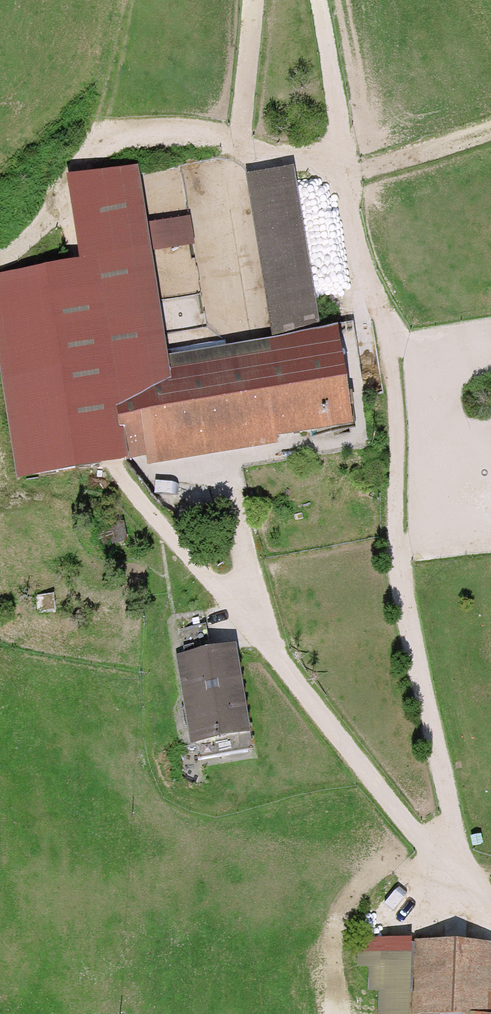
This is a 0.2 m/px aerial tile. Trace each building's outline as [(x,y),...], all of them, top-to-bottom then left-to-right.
[(295,170),(244,178),(269,344),(320,336),(295,170)] [(320,336),(269,344),(167,359),(150,250),(193,244),(190,220),(147,226),(139,173),(69,184),(81,262),(0,275),(0,365),(17,476),(124,459),(125,469),(143,466),(144,473),(272,453),(270,444),(353,431),(338,333),(320,336)] [(183,661),(210,657),(205,626),(179,630),(183,661)] [(183,661),(180,662),(192,745),(246,737),(234,654),(210,657),(183,661)] [(445,921),(444,950),(461,951),(462,922),(445,921)] [(378,1013),(405,1013),(408,948),(381,947),(378,1013)] [(412,1013),(489,1013),(490,952),(461,951),(444,950),(414,949),(412,1013)]
